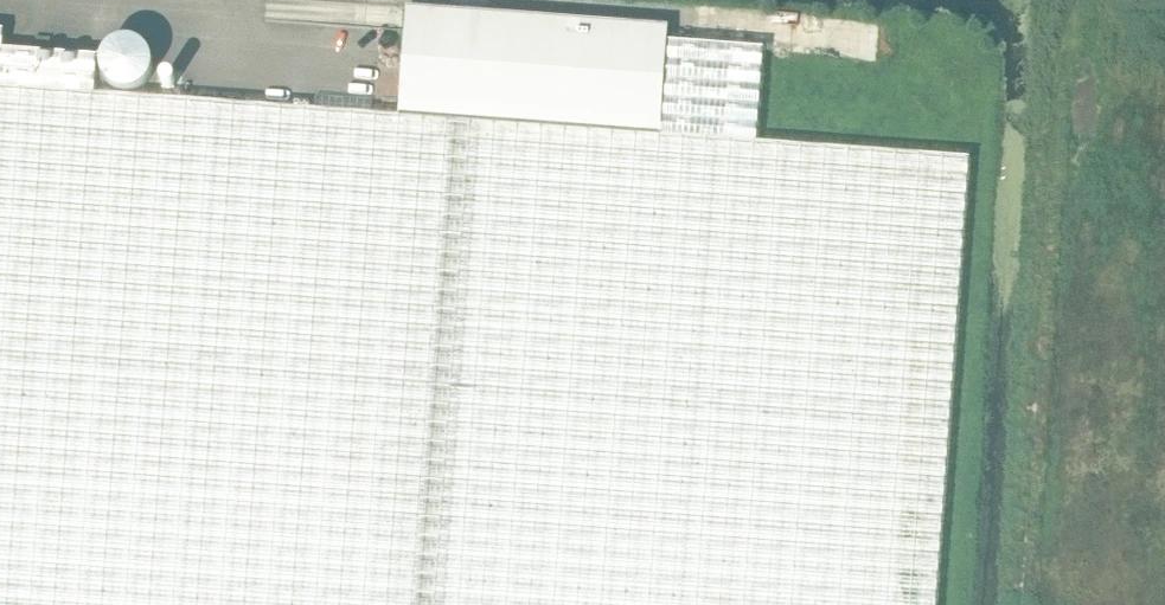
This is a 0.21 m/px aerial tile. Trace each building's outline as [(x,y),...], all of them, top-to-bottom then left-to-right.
[(668,42),(669,27),(408,8),(400,117),(756,144),(763,49),(668,42)] [(36,36),(36,48),(50,49),(51,37),(36,36)] [(756,144),(400,117),(92,94),(97,57),(0,50),(0,604),(936,604),(969,159),(756,144)]
